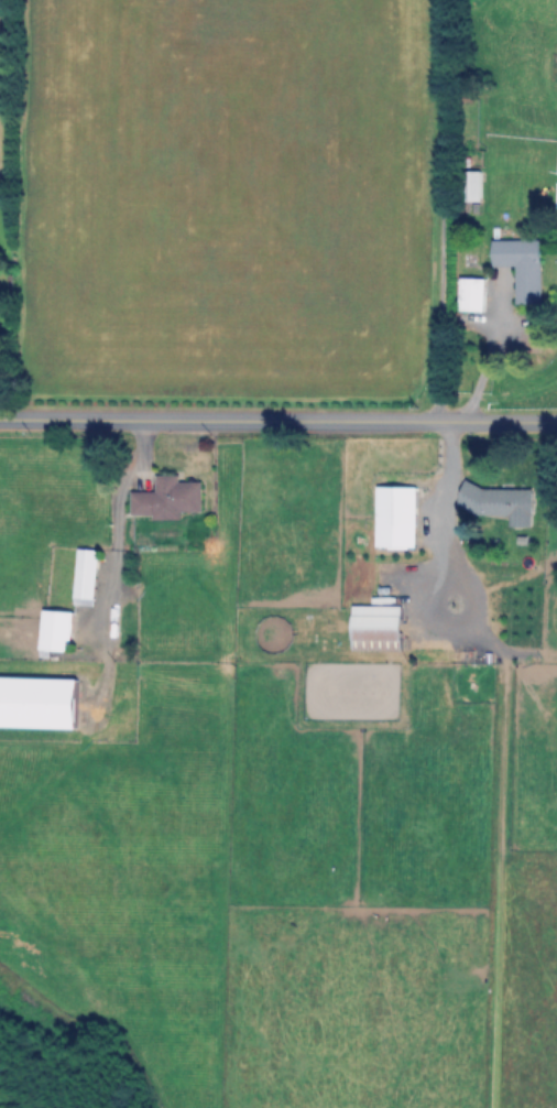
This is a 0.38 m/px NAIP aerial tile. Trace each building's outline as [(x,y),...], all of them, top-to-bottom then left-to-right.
[(483,201),(483,169),(462,169),(462,201),(483,201)] [(494,267),(494,240),(543,240),(543,303),(516,303),(516,267),(494,267)] [(486,311),(486,277),(461,277),(461,311),(486,311)] [(179,476),(179,481),(200,481),(200,510),(181,510),(181,519),(157,519),(157,512),(134,512),(134,491),(157,491),(157,476),(179,476)] [(471,479),(485,489),(513,489),(513,488),(532,488),(532,524),(513,524),(513,515),(484,514),(484,515),(482,514),(459,502),(471,479)] [(391,489),(435,489),(435,529),(391,529),(391,489)] [(100,551),(95,605),(75,602),(80,550),(100,551)] [(524,567),(524,556),(534,556),(533,567),(524,567)] [(357,606),(403,607),(402,650),(356,650),(357,606)] [(75,613),(72,653),(51,651),(50,656),(42,656),(45,611),(75,613)] [(77,729),(0,726),(0,677),(79,681),(77,729)]
